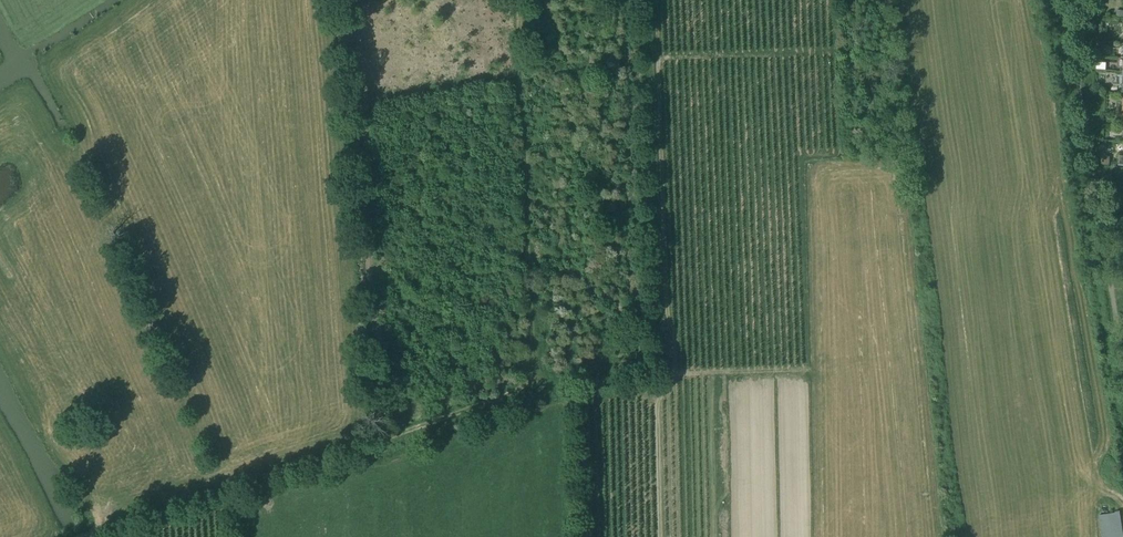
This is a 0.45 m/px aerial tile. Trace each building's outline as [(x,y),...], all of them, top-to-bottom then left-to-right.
[(1102,157),(1101,166),(1110,166),(1111,157),(1102,157)] [(1099,516),(1102,536),(1122,536),(1119,512),(1116,512),(1116,514),(1099,516)]
